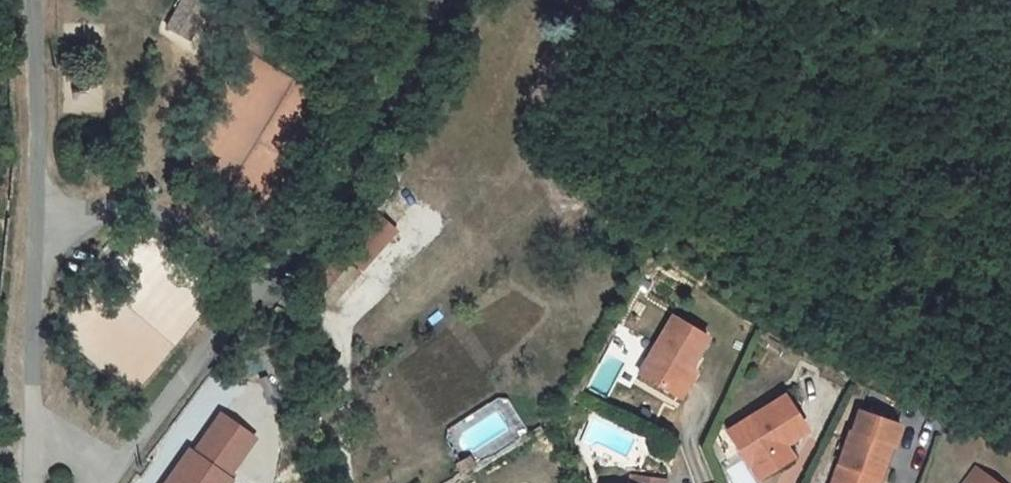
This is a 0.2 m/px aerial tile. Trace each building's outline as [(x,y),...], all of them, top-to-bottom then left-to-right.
[(221,20),(200,9),(183,46),(204,56),(221,20)] [(369,242),(357,232),(327,274),(341,283),(369,242)] [(317,275),(298,300),(317,314),(336,290),(317,275)] [(317,314),(298,300),(293,307),(311,321),(317,314)] [(672,399),(688,374),(705,342),(672,323),(638,380),(672,399)] [(696,378),(688,374),(672,399),(681,404),(696,378)] [(786,467),(779,452),(801,441),(782,405),(726,434),(751,482),(754,482),(786,467)] [(172,482),(235,482),(265,440),(222,411),(172,482)] [(890,453),(893,453),(900,431),(859,417),(851,438),(847,437),(830,482),(879,482),(890,453)]
